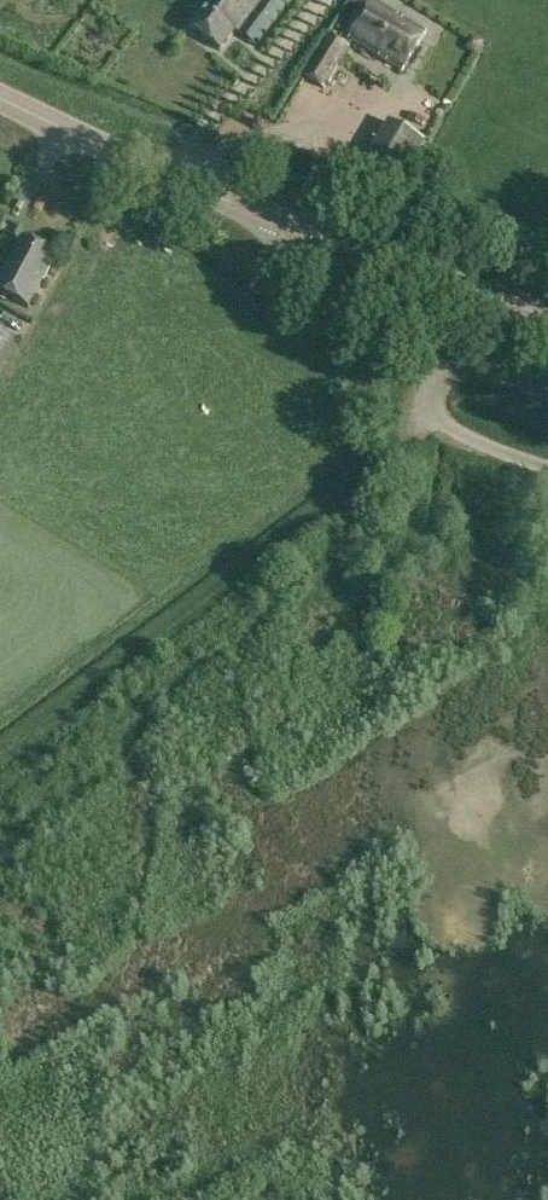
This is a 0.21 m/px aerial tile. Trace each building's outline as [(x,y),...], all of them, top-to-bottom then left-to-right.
[(286,0),(201,0),(200,2),(205,6),(189,26),(220,50),(235,31),(255,45),(288,2),(286,0)] [(377,0),(372,0),(349,39),(402,71),(427,29),(377,0)] [(350,47),(328,34),(304,75),(306,77),(305,79),(321,89),(323,87),(325,88),(350,47)] [(367,165),(399,183),(424,140),(392,121),(367,165)] [(28,205),(39,184),(29,178),(17,199),(28,205)] [(0,278),(0,292),(28,307),(56,256),(22,238),(0,278)] [(14,336),(0,329),(0,362),(14,336)]
